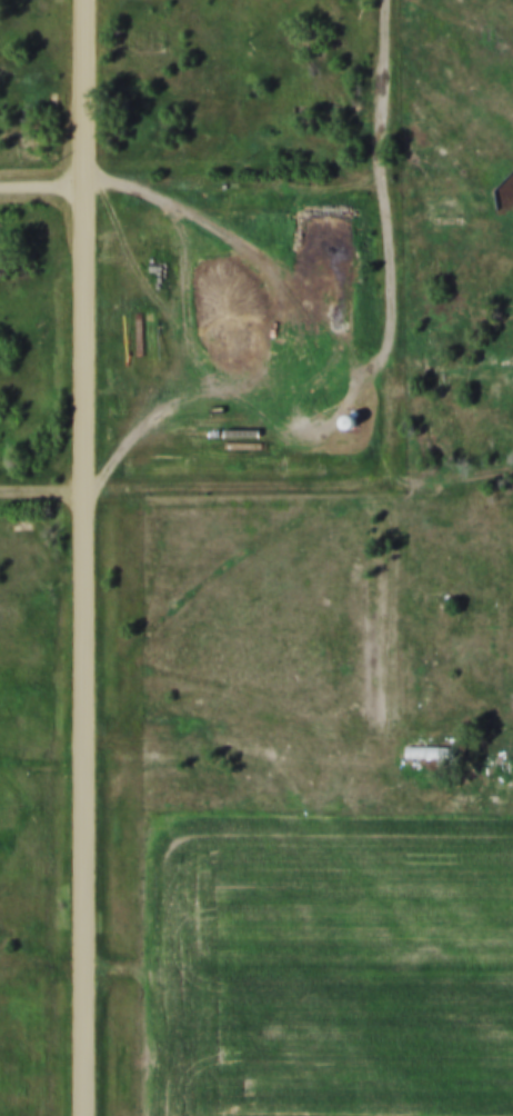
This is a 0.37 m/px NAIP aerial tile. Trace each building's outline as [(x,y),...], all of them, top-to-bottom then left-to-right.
[(350,425),(354,424),(356,420),(356,416),(354,412),(350,411),(346,412),(343,416),(343,420),(346,424),(350,425)] [(406,741),(449,743),(449,754),(406,753),(406,741)]
